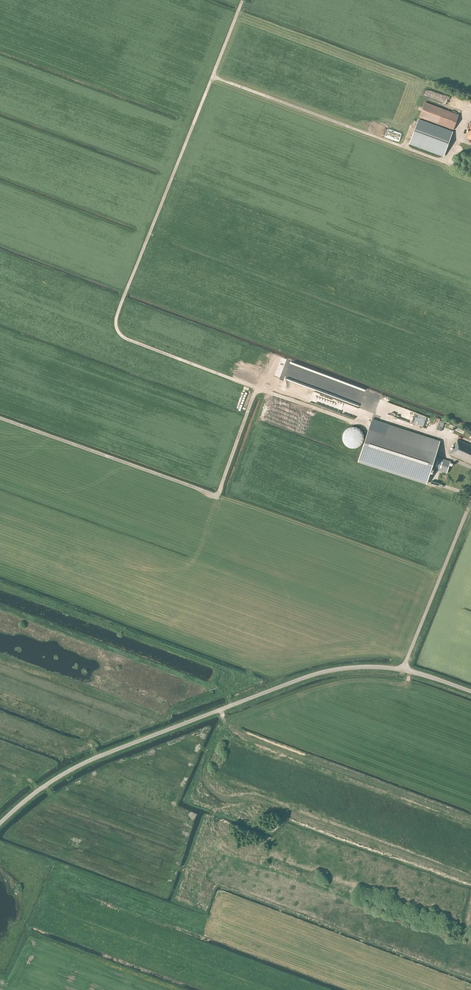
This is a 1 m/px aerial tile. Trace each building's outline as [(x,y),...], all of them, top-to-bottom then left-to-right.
[(437,97),(439,92),(429,89),(426,98),(433,101),(434,96),(437,97)] [(463,102),(443,94),(441,99),(451,103),(452,102),(462,106),(463,102)] [(425,102),(419,117),(453,130),(459,115),(456,113),(457,112),(453,111),(452,112),(425,102)] [(452,132),(437,127),(418,120),(410,143),(444,156),(452,132)] [(317,378),(314,386),(351,398),(350,402),(346,400),(343,408),(369,417),(371,411),(373,411),(373,409),(380,412),(384,400),(317,378)] [(441,441),(389,424),(385,434),(368,428),(357,462),(426,484),(432,469),(447,473),(451,461),(435,456),(441,441)] [(354,427),(353,427),(351,427),(350,427),(349,427),(349,428),(348,428),(346,429),(345,430),(344,431),(344,432),(343,432),(343,433),(343,434),(342,435),(342,436),(342,437),(342,438),(342,439),(342,440),(343,441),(343,442),(344,443),(345,444),(345,445),(346,445),(346,446),(347,446),(347,447),(348,447),(349,447),(350,448),(351,448),(352,448),(353,448),(355,448),(356,448),(357,447),(358,447),(359,447),(360,446),(361,445),(361,444),(362,444),(362,443),(363,443),(363,442),(363,441),(363,440),(364,439),(364,438),(364,437),(364,436),(363,434),(363,433),(363,432),(362,432),(362,431),(361,430),(360,430),(360,429),(359,429),(359,428),(358,428),(357,427),(356,427),(354,427)] [(458,440),(456,444),(455,444),(451,453),(450,452),(449,454),(470,463),(470,445),(458,440)]
